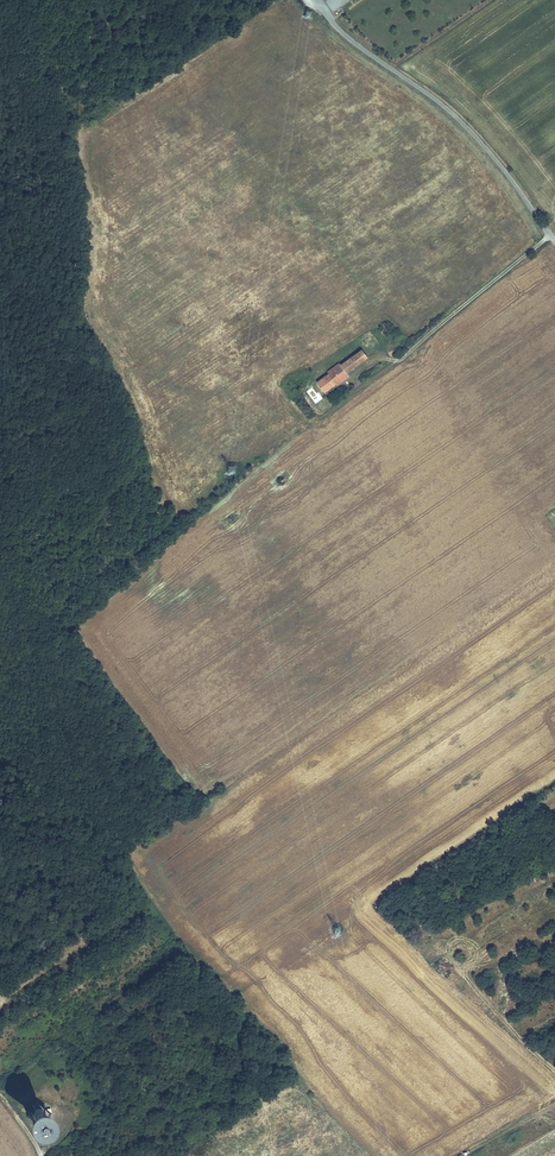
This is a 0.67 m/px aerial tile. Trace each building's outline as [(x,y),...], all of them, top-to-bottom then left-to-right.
[(368,346),(363,350),(366,355),(372,351),(368,346)] [(362,363),(368,358),(366,355),(363,350),(356,355),(362,363)] [(362,363),(356,355),(353,357),(359,365),(362,363)] [(347,374),(359,365),(353,357),(341,366),(347,374)] [(318,384),(325,394),(336,386),(329,376),(318,384)] [(34,1126),(41,1124),(39,1119),(49,1115),(46,1108),(33,1113),(35,1117),(33,1118),(35,1122),(30,1124),(33,1131),(36,1130),(34,1126)]
